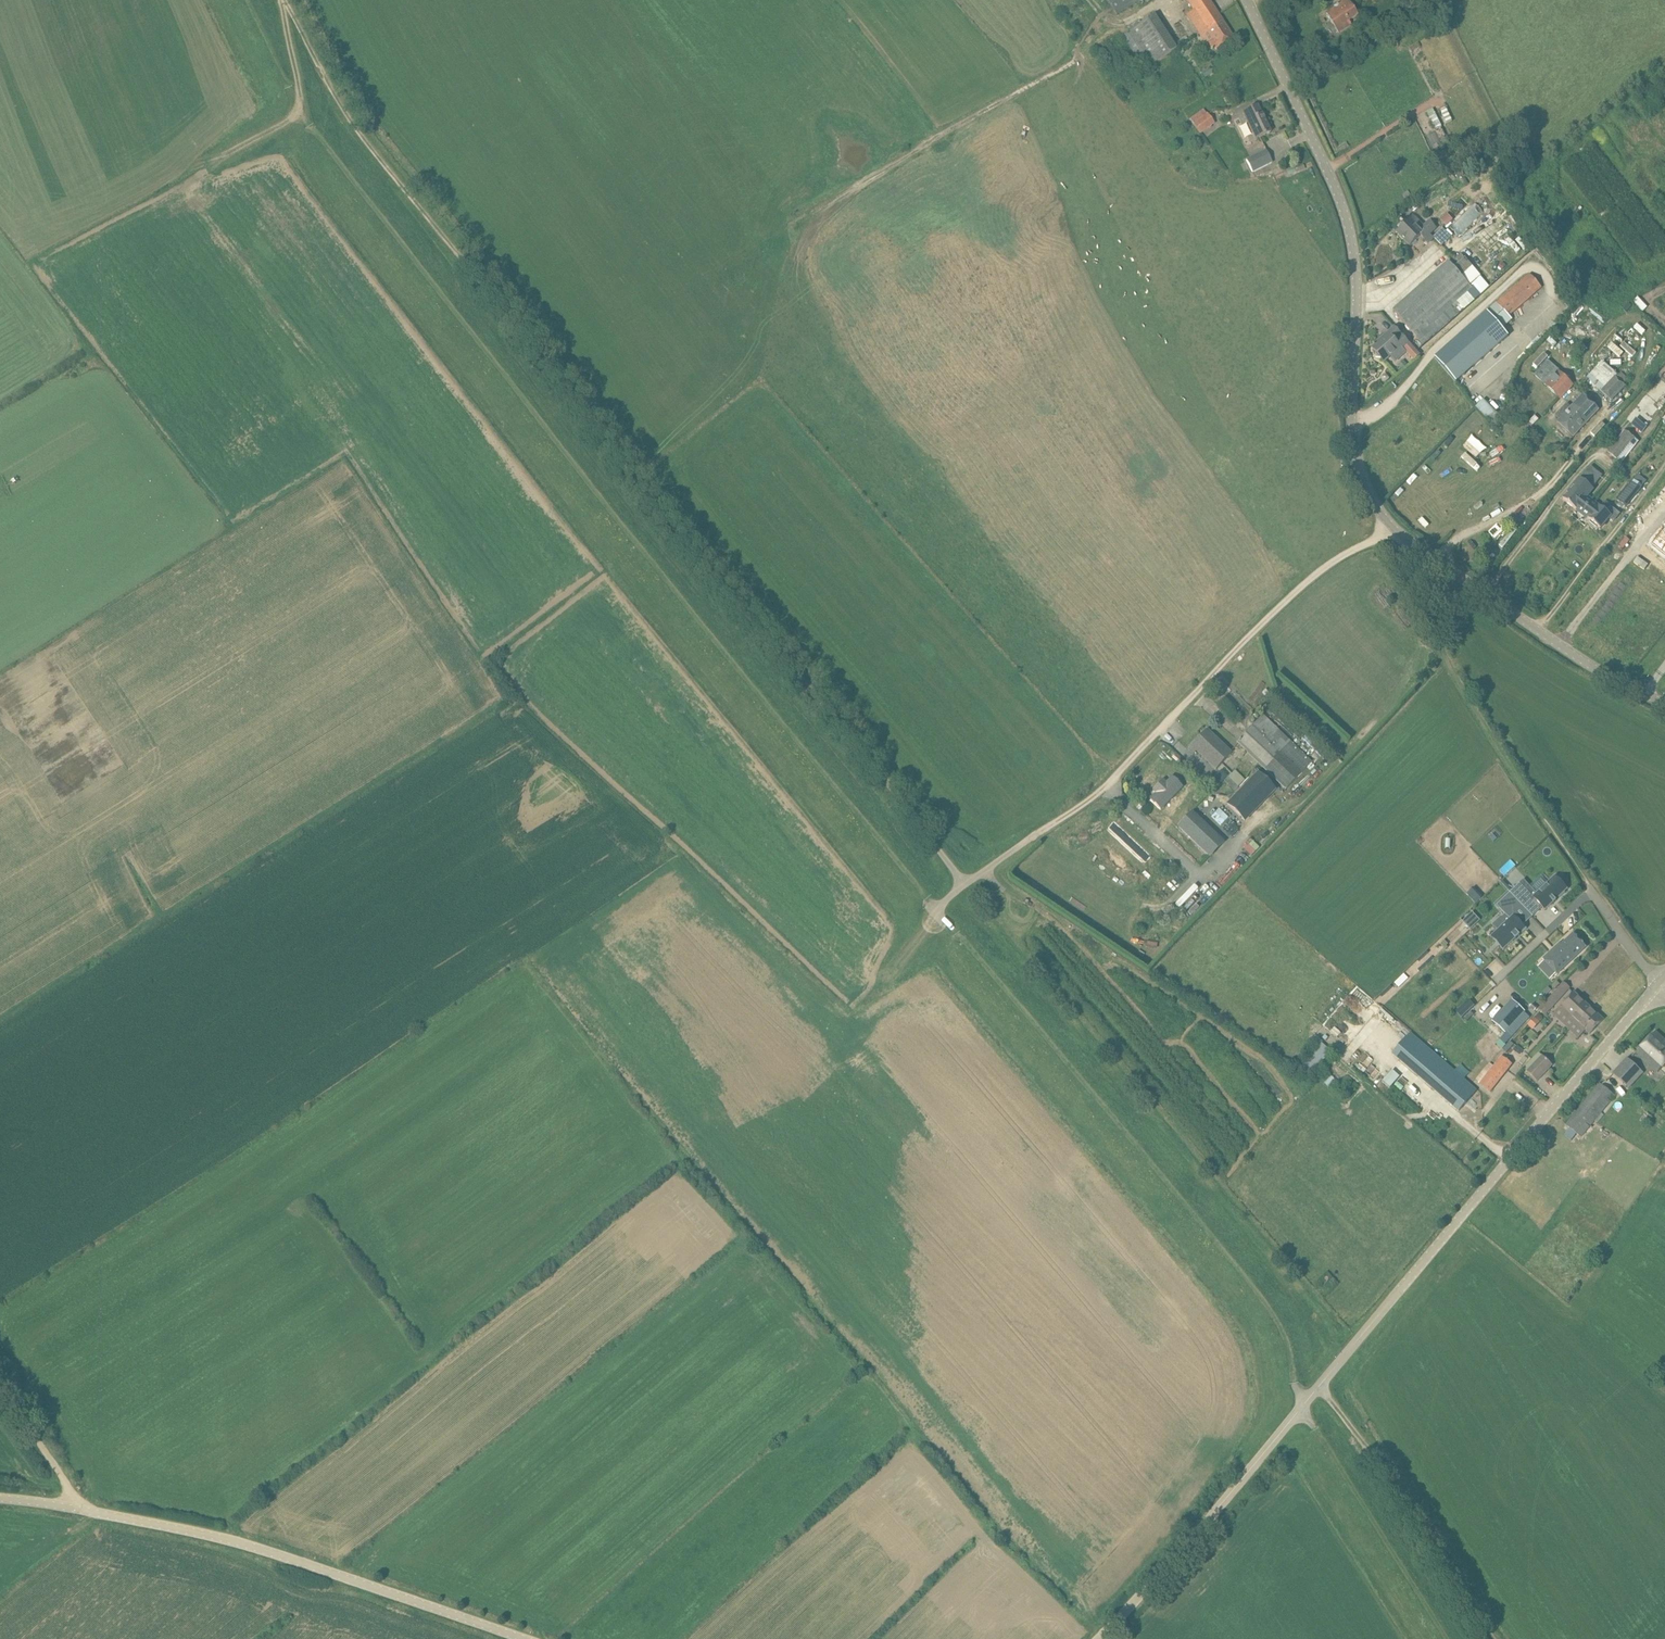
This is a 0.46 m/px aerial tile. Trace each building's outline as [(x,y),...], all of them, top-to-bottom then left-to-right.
[(1139,0),(1106,0),(1116,15),(1139,0)] [(1234,38),(1209,0),(1186,0),(1193,10),(1186,15),(1203,40),(1209,35),(1211,39),(1207,42),(1213,52),(1234,38)] [(1339,33),(1350,26),(1347,22),(1358,15),(1348,0),(1346,0),(1326,13),(1330,19),(1330,20),(1339,33)] [(1176,49),(1155,16),(1123,36),(1144,70),(1176,49)] [(1256,140),(1271,133),(1262,114),(1257,106),(1242,113),(1256,140)] [(1441,110),(1448,124),(1452,122),(1445,108),(1441,110)] [(1193,124),(1201,134),(1216,124),(1208,113),(1193,124)] [(1430,118),(1435,130),(1441,128),(1436,115),(1430,118)] [(1271,163),(1265,151),(1246,160),(1250,168),(1252,172),(1271,163)] [(1303,164),(1295,167),(1297,172),(1305,168),(1303,164)] [(1455,174),(1458,179),(1464,175),(1461,170),(1455,174)] [(1460,214),(1469,203),(1463,199),(1454,210),(1460,214)] [(1427,211),(1433,217),(1441,209),(1435,203),(1427,211)] [(1459,236),(1484,211),(1475,203),(1450,227),(1459,236)] [(1453,219),(1446,213),(1440,220),(1446,226),(1453,219)] [(1434,238),(1430,234),(1436,227),(1429,220),(1420,230),(1408,218),(1401,225),(1403,226),(1397,232),(1411,246),(1421,236),(1428,243),(1434,238)] [(1434,237),(1442,246),(1452,237),(1444,228),(1434,237)] [(1458,265),(1471,284),(1482,276),(1468,258),(1458,265)] [(1462,310),(1456,303),(1472,288),(1449,262),(1394,311),(1423,345),(1462,310)] [(1542,287),(1530,274),(1487,313),(1502,329),(1512,319),(1510,316),(1542,287)] [(1436,358),(1457,382),(1509,336),(1502,329),(1487,313),(1487,312),(1436,358)] [(1645,336),(1649,332),(1637,321),(1634,326),(1645,336)] [(1410,343),(1402,335),(1395,327),(1388,333),(1390,335),(1373,350),(1376,353),(1376,358),(1381,359),(1384,362),(1390,357),(1392,359),(1404,349),(1410,343)] [(1614,363),(1630,335),(1617,328),(1607,346),(1603,344),(1598,353),(1614,363)] [(1420,355),(1410,343),(1404,349),(1414,360),(1420,355)] [(1408,365),(1404,360),(1398,365),(1402,370),(1408,365)] [(1546,387),(1547,386),(1559,372),(1560,372),(1548,361),(1534,376),(1546,387)] [(1612,401),(1626,387),(1624,384),(1629,380),(1621,373),(1620,375),(1617,372),(1616,374),(1602,362),(1587,378),(1612,401)] [(1573,385),(1559,372),(1547,386),(1561,398),(1573,385)] [(1631,401),(1642,388),(1638,384),(1627,397),(1631,401)] [(1557,423),(1573,438),(1600,410),(1584,395),(1572,408),(1567,403),(1555,416),(1560,420),(1557,423)] [(1485,399),(1477,407),(1494,425),(1502,417),(1485,399)] [(1643,433),(1653,420),(1636,406),(1625,419),(1643,433)] [(1470,443),(1482,432),(1477,427),(1471,433),(1467,429),(1462,434),(1470,443)] [(1622,464),(1639,442),(1624,430),(1608,452),(1622,464)] [(1589,500),(1585,498),(1592,490),(1580,480),(1564,501),(1576,510),(1577,509),(1580,511),(1579,513),(1579,514),(1579,515),(1579,516),(1580,518),(1592,503),(1589,500)] [(1617,500),(1626,507),(1642,487),(1633,481),(1617,500)] [(1600,508),(1599,508),(1599,509),(1592,503),(1580,518),(1581,518),(1583,518),(1585,518),(1587,517),(1590,520),(1590,521),(1600,529),(1611,516),(1605,512),(1609,506),(1604,502),(1600,508)] [(1638,553),(1664,573),(1664,532),(1661,529),(1654,538),(1651,537),(1638,553)] [(1262,715),(1237,742),(1286,789),(1311,762),(1262,715)] [(1231,754),(1214,737),(1206,730),(1191,746),(1192,746),(1189,749),(1194,754),(1197,751),(1216,769),(1231,754)] [(1257,772),(1226,805),(1244,823),(1276,790),(1257,772)] [(1238,787),(1229,777),(1228,778),(1225,781),(1235,791),(1238,788),(1238,787)] [(1224,792),(1217,797),(1222,803),(1228,798),(1224,792)] [(1221,826),(1229,818),(1220,808),(1212,816),(1221,826)] [(1224,843),(1192,813),(1178,827),(1209,857),(1224,843)] [(1500,883),(1533,917),(1543,908),(1546,911),(1568,889),(1568,888),(1566,890),(1555,878),(1556,876),(1537,893),(1524,880),(1510,892),(1501,882),(1500,883)] [(1533,917),(1500,883),(1510,893),(1497,906),(1509,919),(1491,937),(1492,938),(1494,935),(1505,947),(1503,950),(1504,950),(1527,929),(1524,925),(1533,917)] [(1477,917),(1473,913),(1463,921),(1471,929),(1475,925),(1472,922),(1477,917)] [(1543,958),(1558,974),(1586,947),(1574,934),(1561,945),(1559,943),(1543,958)] [(1445,940),(1440,945),(1446,951),(1449,948),(1447,946),(1449,945),(1445,940)] [(1538,1009),(1544,1015),(1554,1005),(1565,994),(1569,989),(1570,988),(1563,982),(1538,1009)] [(1574,992),(1573,993),(1569,997),(1560,1007),(1572,1018),(1586,1003),(1574,992)] [(1470,1000),(1457,1012),(1462,1018),(1475,1005),(1470,1000)] [(1492,1021),(1506,1034),(1526,1012),(1512,1000),(1492,1021)] [(1586,1031),(1588,1033),(1590,1034),(1603,1020),(1586,1003),(1572,1018),(1586,1031)] [(1540,1022),(1535,1017),(1527,1025),(1533,1030),(1540,1022)] [(1409,1033),(1391,1052),(1457,1109),(1474,1090),(1409,1033)] [(1664,1066),(1664,1042),(1654,1033),(1638,1052),(1660,1071),(1664,1066)] [(1553,1065),(1539,1052),(1524,1069),(1539,1082),(1553,1065)] [(1628,1058),(1613,1074),(1626,1086),(1641,1070),(1628,1058)] [(1496,1068),(1494,1066),(1479,1084),(1489,1093),(1511,1066),(1503,1059),(1496,1068)] [(1394,1086),(1406,1075),(1398,1067),(1386,1078),(1394,1086)] [(1616,1096),(1609,1090),(1600,1083),(1566,1125),(1581,1137),(1607,1106),(1612,1101),(1616,1096)] [(1442,1110),(1433,1121),(1441,1127),(1450,1117),(1442,1110)]
